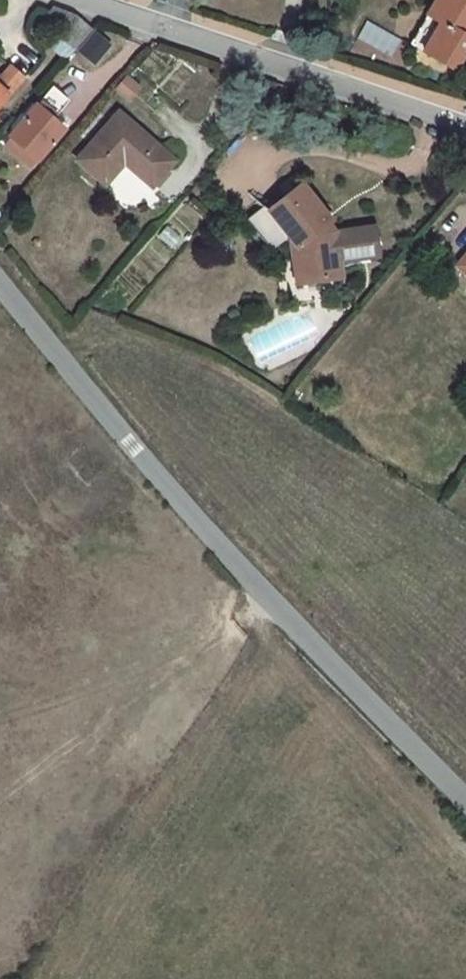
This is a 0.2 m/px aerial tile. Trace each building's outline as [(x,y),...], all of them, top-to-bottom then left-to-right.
[(424,20),(435,27),(432,33),(433,34),(418,55),(449,71),(460,55),(456,53),(460,44),(465,46),(465,45),(465,5),(458,0),(435,0),(424,20)] [(65,54),(83,33),(67,16),(41,9),(32,18),(52,37),(47,43),(65,54)] [(414,60),(418,55),(433,34),(432,33),(435,27),(424,20),(405,55),(414,60)] [(14,82),(1,71),(0,72),(0,98),(14,82)] [(28,160),(53,132),(30,113),(7,142),(28,160)] [(148,147),(113,118),(72,159),(98,182),(118,162),(129,171),(148,147)] [(142,181),(163,159),(148,147),(129,171),(142,181)] [(285,236),(286,243),(297,240),(307,282),(339,276),(336,262),(329,234),(329,232),(318,219),(323,214),(296,185),(253,222),(272,246),(285,236)] [(329,234),(336,262),(368,253),(362,227),(329,234)] [(295,284),(307,282),(297,240),(286,243),(295,284)] [(448,283),(465,298),(465,262),(448,283)]
